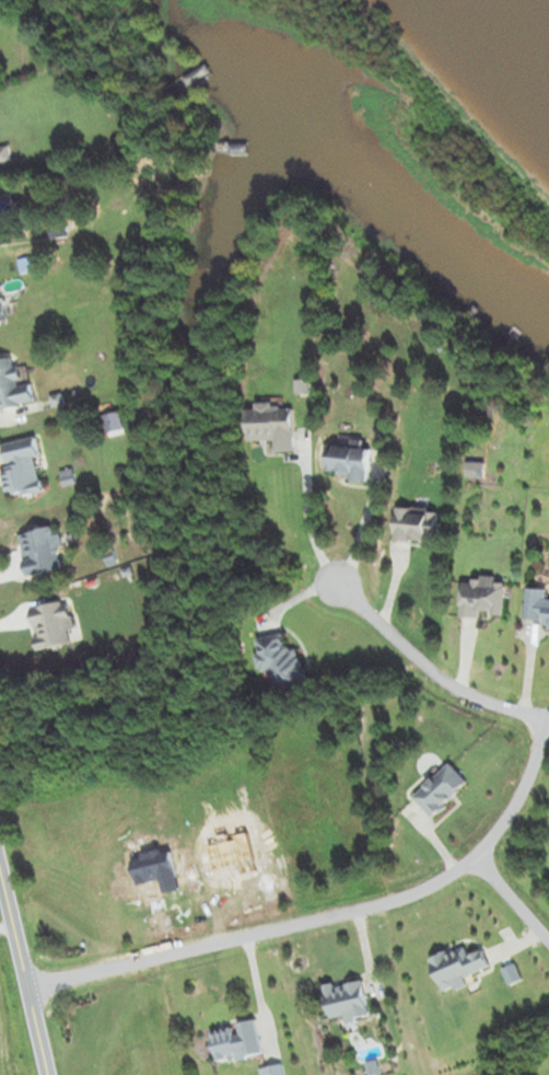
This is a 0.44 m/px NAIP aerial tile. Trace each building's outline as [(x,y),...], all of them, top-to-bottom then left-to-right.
[(173,81),(179,92),(212,76),(206,65),(173,81)] [(231,146),(231,154),(247,154),(247,146),(231,146)] [(21,386),(18,368),(13,369),(12,360),(0,362),(0,411),(34,405),(30,385),(21,386)] [(293,406),(257,406),(257,411),(249,411),(249,440),(274,440),(275,451),(294,450),(293,406)] [(1,444),(8,496),(42,491),(35,439),(1,444)] [(370,447),(329,445),(327,476),(368,478),(370,447)] [(394,508),(394,540),(436,541),(437,509),(394,508)] [(61,569),(57,546),(62,545),(60,533),(55,534),(54,527),(20,532),(26,574),(61,569)] [(462,578),(460,616),(479,617),(479,615),(503,616),(505,583),(494,582),(494,579),(462,578)] [(548,629),(548,589),(526,588),(525,619),(545,620),(544,629),(548,629)] [(29,608),(37,649),(71,643),(68,629),(74,628),(69,600),(29,608)] [(297,648),(287,650),(283,633),(255,639),(262,670),(272,668),(277,692),(306,686),(297,648)] [(413,798),(433,818),(468,783),(449,763),(413,798)] [(429,961),(445,995),(466,985),(463,980),(490,967),(482,949),(468,956),(463,945),(429,961)] [(369,1017),(361,980),(324,988),(330,1020),(346,1016),(347,1022),(369,1017)] [(262,1053),(255,1021),(210,1031),(217,1063),(262,1053)] [(281,1066),(261,1071),(262,1074),(283,1074),(281,1066)]
